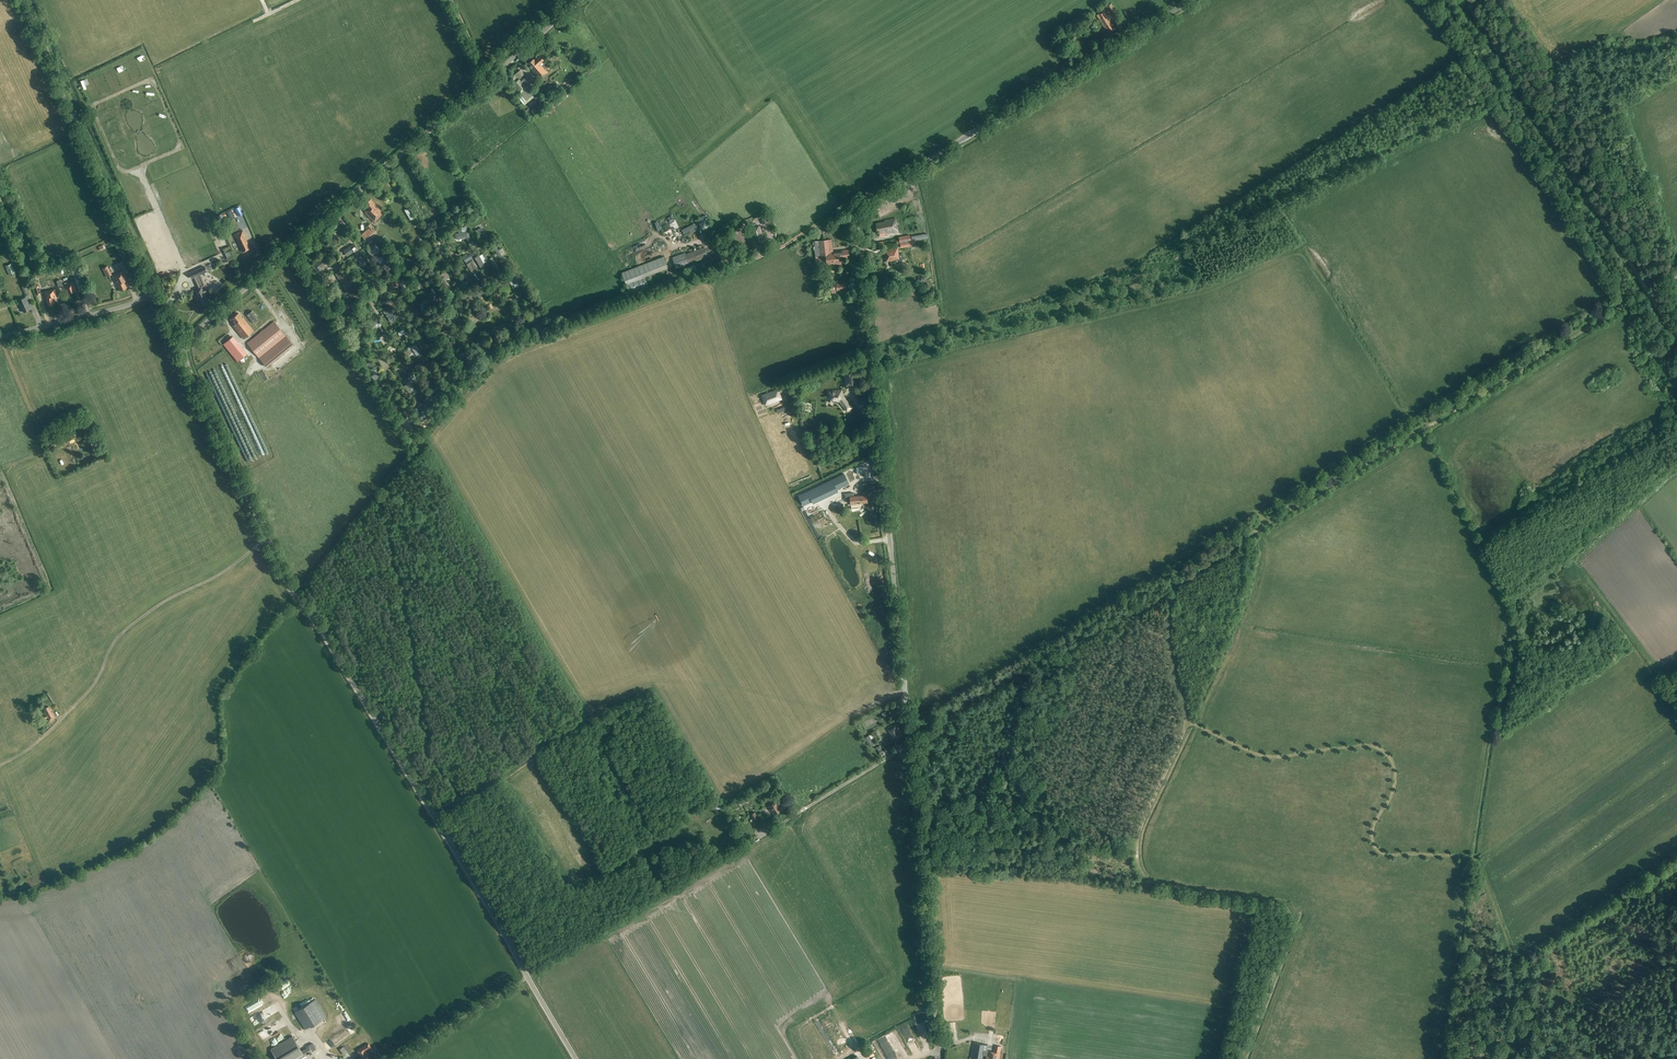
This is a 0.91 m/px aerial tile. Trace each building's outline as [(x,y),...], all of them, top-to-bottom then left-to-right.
[(1113,16),(1117,13),(1111,3),(1107,6),(1113,16)] [(1109,32),(1115,28),(1104,11),(1097,15),(1105,29),(1106,28),(1109,32)] [(541,64),(540,64),(544,61),(540,55),(535,59),(534,58),(527,63),(534,71),(533,72),(539,79),(548,73),(544,68),(546,66),(543,62),(541,64)] [(555,58),(553,56),(548,60),(551,64),(556,60),(555,58)] [(519,94),(520,94),(528,87),(522,80),(521,81),(519,79),(524,75),(520,69),(514,74),(515,75),(509,80),(513,84),(511,85),(519,94)] [(527,92),(535,99),(541,91),(534,84),(527,92)] [(565,105),(574,99),(572,96),(563,103),(565,105)] [(374,222),(383,214),(371,199),(365,204),(368,208),(365,211),(374,222)] [(244,214),(240,206),(235,208),(239,216),(244,214)] [(220,221),(224,219),(223,217),(226,215),(225,212),(222,214),(218,216),(220,221)] [(768,222),(763,212),(754,216),(756,220),(759,218),(762,225),(768,222)] [(706,214),(698,219),(695,220),(698,225),(700,224),(705,233),(714,229),(706,214)] [(885,222),(876,223),(877,233),(879,233),(880,236),(885,235),(885,233),(898,231),(896,218),(885,220),(885,222)] [(360,235),(368,245),(372,242),(368,237),(376,231),(373,228),(369,224),(365,227),(367,229),(360,235)] [(695,224),(682,230),(685,234),(691,231),(692,234),(697,231),(695,228),(697,227),(695,224)] [(756,242),(764,239),(759,225),(752,227),(756,242)] [(488,237),(482,227),(476,230),(482,241),(488,237)] [(243,252),(252,248),(249,243),(248,243),(246,239),(247,239),(243,230),(235,234),(243,252)] [(899,237),(900,243),(911,241),(910,235),(899,237)] [(669,242),(668,238),(663,240),(667,249),(673,247),(671,241),(669,242)] [(815,245),(814,246),(816,263),(826,262),(827,270),(835,269),(835,266),(842,265),(841,258),(849,257),(848,250),(833,251),(832,239),(819,241),(814,242),(815,245)] [(357,250),(353,244),(343,250),(347,256),(357,250)] [(372,256),(380,249),(375,244),(367,251),(372,256)] [(502,245),(500,245),(502,254),(510,252),(508,245),(503,247),(502,245)] [(685,253),(673,257),(676,267),(708,256),(704,246),(685,253)] [(650,257),(666,251),(665,248),(649,254),(650,257)] [(888,251),(884,252),(886,262),(895,260),(895,264),(900,263),(904,259),(903,254),(899,255),(897,248),(888,250),(888,251)] [(649,257),(647,253),(651,251),(650,249),(638,255),(641,261),(649,257)] [(387,256),(386,257),(384,255),(377,260),(387,272),(391,268),(390,267),(394,263),(387,256)] [(319,270),(320,269),(322,272),(330,266),(328,264),(329,263),(325,256),(318,261),(317,260),(314,262),(319,270)] [(9,275),(15,273),(9,257),(2,260),(9,275)] [(489,259),(494,268),(498,266),(492,257),(489,259)] [(668,269),(664,257),(622,273),(631,296),(650,289),(645,277),(668,269)] [(479,269),(472,258),(465,262),(472,273),(479,269)] [(107,265),(102,268),(106,277),(112,274),(107,265)] [(191,279),(207,272),(204,266),(189,273),(191,279)] [(349,280),(350,280),(342,269),(335,274),(345,289),(352,284),(349,280)] [(125,282),(128,280),(124,270),(112,276),(119,291),(127,288),(125,282)] [(525,280),(523,270),(517,271),(519,282),(525,280)] [(469,285),(474,282),(467,271),(462,274),(469,285)] [(416,288),(424,285),(420,274),(412,276),(416,288)] [(399,284),(395,278),(391,281),(392,283),(391,284),(393,287),(395,286),(396,289),(400,287),(398,284),(399,284)] [(830,291),(837,290),(837,291),(848,289),(846,282),(840,283),(840,281),(836,281),(837,283),(829,284),(829,287),(830,291)] [(67,295),(76,290),(72,282),(63,286),(67,295)] [(489,287),(492,294),(498,291),(497,287),(494,288),(492,285),(489,287)] [(205,288),(203,289),(201,286),(193,290),(201,306),(208,302),(205,296),(206,296),(205,293),(207,292),(205,288)] [(366,291),(377,296),(379,291),(368,287),(366,291)] [(55,289),(46,291),(44,292),(46,300),(48,306),(54,305),(53,299),(57,298),(55,289)] [(476,302),(481,300),(477,292),(476,291),(472,292),(473,294),(476,302)] [(26,297),(25,297),(18,300),(21,306),(22,306),(24,312),(31,309),(28,301),(26,297)] [(533,305),(530,300),(521,306),(523,311),(533,305)] [(359,309),(360,312),(362,312),(363,315),(366,313),(365,310),(368,308),(367,305),(359,309)] [(391,323),(398,318),(391,308),(384,313),(391,323)] [(246,315),(253,323),(258,318),(252,311),(246,315)] [(243,339),(254,330),(243,317),(242,317),(239,313),(231,319),(235,324),(234,325),(236,327),(235,328),(243,339)] [(337,323),(340,329),(352,322),(349,316),(337,323)] [(293,345),(275,322),(248,344),(266,366),(293,345)] [(248,354),(233,336),(223,344),(238,362),(248,354)] [(416,344),(411,347),(416,356),(421,353),(416,344)] [(365,354),(361,347),(355,350),(359,358),(365,354)] [(287,363),(283,358),(276,363),(279,368),(287,363)] [(442,366),(444,365),(445,366),(443,367),(446,372),(449,370),(448,368),(452,365),(446,358),(440,363),(442,366)] [(265,367),(262,369),(267,379),(270,377),(265,367)] [(844,372),(845,386),(854,386),(852,371),(844,372)] [(406,383),(414,376),(411,374),(404,380),(406,383)] [(409,394),(412,391),(406,384),(403,387),(409,394)] [(782,399),(778,389),(762,396),(765,405),(782,399)] [(830,402),(840,401),(847,411),(851,407),(842,395),(842,390),(829,391),(830,402)] [(426,399),(424,401),(431,408),(438,401),(435,398),(434,399),(433,397),(429,401),(426,399)] [(812,501),(813,503),(838,491),(837,489),(849,484),(844,474),(798,495),(803,506),(812,501)] [(850,497),(851,504),(867,502),(867,495),(854,496),(854,494),(850,494),(851,497),(850,497)] [(842,502),(817,505),(819,521),(838,518),(839,525),(826,527),(828,542),(862,537),(860,522),(853,523),(852,516),(844,517),(842,502)] [(1271,528),(1274,534),(1297,522),(1295,518),(1303,514),(1303,512),(1271,528)] [(48,717),(49,720),(56,717),(53,711),(52,712),(49,706),(44,709),(45,711),(44,711),(46,715),(44,716),(45,718),(48,717)] [(896,723),(887,728),(895,741),(903,736),(896,723)] [(870,747),(872,745),(874,744),(869,735),(868,736),(864,738),(870,747)] [(878,751),(881,756),(885,754),(879,745),(875,748),(877,752),(878,751)] [(777,799),(768,805),(774,815),(787,807),(784,802),(780,804),(777,799)] [(757,811),(764,826),(769,823),(761,808),(757,811)] [(755,812),(750,814),(758,828),(759,829),(763,826),(755,812)] [(734,819),(725,824),(728,828),(736,823),(734,819)] [(336,1011),(345,1007),(335,986),(329,989),(331,992),(327,994),(336,1011)] [(316,999),(294,1012),(305,1029),(310,1026),(311,1026),(326,1017),(316,999)] [(253,1016),(256,1024),(281,1013),(277,1005),(253,1016)] [(337,1028),(347,1023),(344,1016),(351,1012),(347,1006),(340,1010),(343,1016),(337,1019),(339,1022),(335,1024),(337,1028)] [(344,1016),(348,1022),(355,1019),(351,1012),(344,1016)] [(931,1046),(926,1013),(919,1014),(924,1047),(931,1046)] [(349,1036),(358,1032),(355,1027),(347,1031),(349,1036)] [(891,1058),(898,1058),(892,1042),(898,1040),(897,1037),(898,1036),(896,1031),(888,1034),(889,1035),(883,1038),(887,1050),(891,1058)] [(306,1055),(316,1049),(312,1043),(308,1045),(309,1047),(301,1051),(292,1036),(270,1049),(276,1058),(308,1058),(306,1055)] [(270,1041),(273,1046),(284,1041),(281,1036),(270,1041)] [(1000,1053),(1001,1049),(1002,1049),(1003,1045),(995,1044),(994,1052),(983,1050),(984,1044),(974,1042),(971,1058),(977,1058),(981,1058),(982,1055),(987,1055),(986,1058),(999,1058),(1000,1053)] [(357,1050),(362,1058),(371,1058),(366,1050),(369,1048),(367,1044),(364,1047),(363,1046),(357,1050)]
